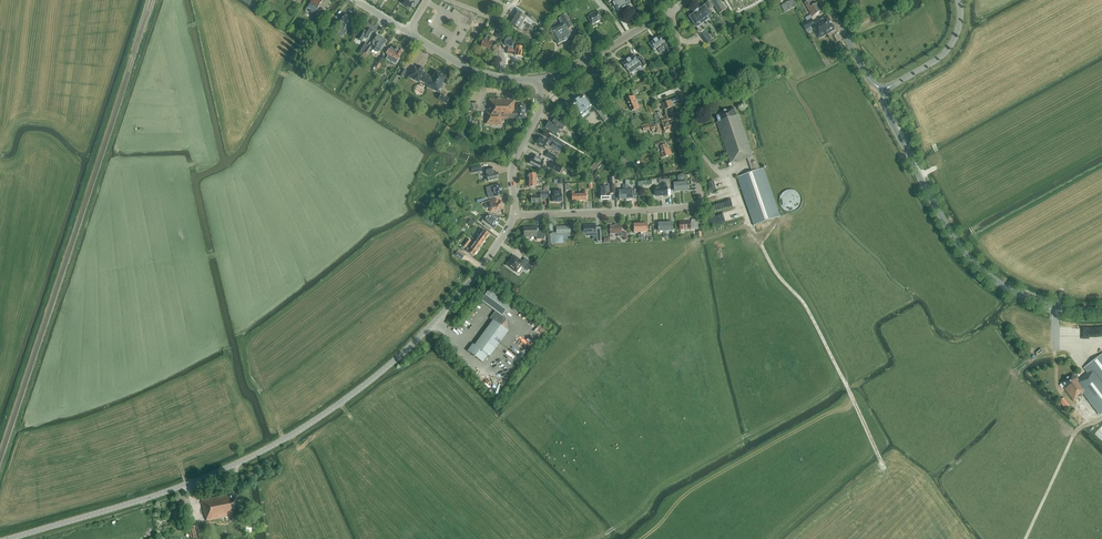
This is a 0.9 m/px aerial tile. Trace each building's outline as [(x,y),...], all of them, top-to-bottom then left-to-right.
[(315,16),(319,18),(323,11),(320,9),(319,10),(317,9),(322,1),(321,0),(310,0),(312,1),(307,8),(311,10),(310,12),(316,15),(315,16)] [(403,4),(407,6),(407,7),(409,8),(410,8),(414,3),(415,3),(417,0),(405,0),(403,4)] [(630,4),(628,0),(607,0),(609,3),(613,1),(618,11),(623,8),(623,9),(626,7),(630,4)] [(727,10),(720,0),(711,0),(705,4),(709,10),(715,6),(720,14),(727,10)] [(823,11),(819,3),(813,6),(810,0),(805,3),(812,17),(823,11)] [(789,1),(784,3),(788,10),(793,8),(789,1)] [(435,14),(434,17),(431,16),(427,24),(439,31),(443,23),(442,22),(450,9),(439,3),(433,13),(435,14)] [(712,17),(712,16),(705,6),(699,10),(699,9),(698,9),(695,12),(695,13),(690,17),(697,27),(712,17)] [(518,12),(514,18),(522,23),(526,17),(518,12)] [(592,25),(603,19),(599,12),(596,13),(595,12),(590,15),(590,17),(588,18),(592,25)] [(353,20),(345,14),(339,23),(341,24),(338,30),(345,34),(349,28),(348,28),(353,20)] [(567,29),(572,26),(566,14),(560,17),(558,19),(561,25),(550,31),(558,44),(563,42),(567,40),(566,40),(571,37),(567,29)] [(805,30),(811,26),(816,35),(817,35),(819,39),(835,30),(827,15),(815,22),(813,18),(802,24),(805,30)] [(463,46),(468,38),(467,37),(469,34),(471,36),(479,22),(468,16),(458,32),(456,31),(451,38),(463,46)] [(522,23),(514,18),(510,24),(519,29),(522,23)] [(358,33),(355,38),(361,41),(364,37),(367,39),(372,31),(365,27),(361,35),(358,33)] [(706,31),(700,35),(705,43),(706,44),(711,41),(710,39),(711,38),(706,31)] [(488,32),(487,35),(485,40),(483,40),(481,46),(482,47),(484,48),(485,48),(489,49),(492,43),(489,42),(492,34),(488,32)] [(376,45),(374,49),(380,52),(383,46),(386,41),(386,40),(383,38),(381,37),(378,35),(376,35),(373,40),(374,40),(372,43),(376,45)] [(669,54),(672,52),(661,36),(657,39),(654,41),(650,44),(654,50),(657,48),(658,50),(660,53),(666,49),(669,54)] [(508,48),(507,54),(515,55),(515,56),(521,57),(522,47),(516,46),(512,46),(513,45),(514,44),(514,43),(514,42),(514,40),(513,39),(512,38),(511,38),(510,37),(509,37),(507,38),(506,38),(505,39),(505,40),(504,41),(504,43),(505,44),(505,45),(506,46),(507,47),(508,47),(508,48)] [(367,45),(363,42),(357,52),(361,55),(367,45)] [(400,48),(400,49),(399,49),(399,48),(398,49),(396,48),(395,50),(391,47),(389,50),(386,54),(388,55),(386,59),(395,65),(398,60),(399,60),(400,59),(400,57),(403,51),(402,51),(402,50),(400,48)] [(643,67),(647,65),(641,56),(637,59),(635,56),(630,59),(627,61),(623,64),(628,71),(630,73),(642,65),(643,67)] [(383,61),(379,59),(374,66),(379,69),(383,61)] [(442,84),(446,78),(436,72),(433,78),(422,72),(423,69),(418,65),(416,68),(414,67),(408,77),(418,83),(419,81),(428,86),(428,87),(437,92),(440,88),(443,84),(442,84)] [(406,71),(402,68),(398,75),(402,78),(406,71)] [(671,84),(677,82),(676,70),(671,71),(672,79),(669,80),(671,84)] [(449,99),(441,94),(437,99),(446,105),(449,99)] [(571,105),(580,117),(588,111),(593,107),(593,106),(595,105),(592,102),(590,103),(584,95),(583,95),(579,99),(578,98),(575,100),(575,101),(576,101),(571,105)] [(632,111),(639,108),(634,96),(627,99),(632,111)] [(508,119),(508,118),(524,119),(524,113),(525,110),(524,110),(524,105),(516,105),(516,111),(515,111),(515,99),(511,99),(511,98),(507,98),(507,99),(501,99),(501,98),(497,98),(497,99),(489,99),(489,100),(489,101),(489,104),(488,104),(488,109),(487,109),(487,110),(488,110),(488,113),(487,113),(486,124),(505,124),(505,119),(508,119)] [(672,107),(670,100),(662,104),(664,110),(672,107)] [(604,121),(609,118),(600,107),(596,110),(604,121)] [(753,156),(741,120),(740,120),(739,115),(737,116),(735,108),(728,110),(722,112),(723,112),(716,115),(719,122),(717,122),(731,163),(736,161),(737,162),(747,158),(752,172),(737,178),(754,225),(780,216),(764,169),(760,170),(755,155),(754,156),(753,156)] [(678,128),(677,126),(681,124),(677,114),(673,115),(673,117),(667,119),(671,130),(678,128)] [(545,128),(556,134),(560,128),(562,129),(565,125),(564,123),(555,118),(552,123),(549,122),(548,124),(546,124),(545,126),(546,127),(545,128)] [(667,119),(664,120),(661,121),(665,132),(671,130),(667,119)] [(650,123),(650,125),(643,128),(644,132),(651,129),(652,131),(656,130),(656,133),(661,131),(658,123),(657,123),(656,121),(650,123)] [(552,135),(549,138),(557,144),(563,147),(565,144),(559,140),(552,135)] [(562,148),(553,142),(548,139),(547,140),(541,136),(536,143),(544,148),(548,142),(551,145),(551,146),(560,152),(562,148)] [(663,158),(672,154),(670,148),(667,150),(666,148),(665,148),(664,145),(657,147),(658,151),(660,150),(663,158)] [(556,157),(548,151),(545,155),(554,161),(556,157)] [(539,161),(541,157),(538,156),(537,159),(532,157),(529,163),(537,167),(540,161),(539,161)] [(552,162),(550,165),(553,167),(552,169),(559,172),(562,167),(552,162)] [(497,172),(493,173),(492,167),(485,169),(486,175),(487,179),(484,180),(485,182),(488,182),(499,179),(497,172)] [(661,187),(655,188),(655,196),(663,195),(664,196),(668,195),(667,187),(671,187),(670,183),(670,179),(666,179),(666,183),(661,184),(661,187)] [(492,186),(486,188),(487,194),(493,192),(494,197),(502,195),(500,184),(492,186)] [(601,187),(601,190),(601,193),(600,193),(601,200),(609,200),(609,194),(614,194),(614,184),(608,184),(608,187),(601,187)] [(548,192),(545,192),(545,190),(540,191),(540,196),(535,196),(531,197),(531,202),(540,202),(540,198),(548,198),(548,192)] [(562,201),(561,193),(560,193),(560,190),(552,190),(552,194),(552,202),(562,201)] [(782,208),(785,210),(788,212),(792,212),(795,211),(798,209),(800,206),(802,203),(802,200),(801,196),(799,193),(796,191),(793,190),(790,190),(786,191),(783,192),(781,195),(780,198),(780,202),(781,205),(782,208)] [(579,195),(579,201),(586,200),(586,195),(587,195),(587,191),(583,192),(583,194),(579,195)] [(572,201),(579,201),(579,195),(574,195),(574,192),(570,192),(570,196),(571,196),(572,201)] [(490,201),(484,202),(485,209),(490,208),(490,212),(503,209),(502,201),(498,202),(497,199),(490,201)] [(494,229),(500,220),(492,215),(486,223),(494,229)] [(691,229),(695,229),(695,219),(692,219),(692,222),(680,222),(680,230),(691,229)] [(627,233),(621,233),(621,224),(617,225),(617,226),(610,226),(610,234),(617,234),(617,236),(623,236),(624,240),(627,240),(627,233)] [(595,225),(583,226),(584,234),(585,234),(585,235),(591,234),(591,236),(596,235),(597,242),(601,242),(600,233),(595,233),(595,227),(595,225)] [(570,233),(570,226),(556,226),(556,234),(557,234),(557,233),(557,236),(556,236),(556,242),(562,242),(562,236),(561,236),(561,233),(570,233)] [(539,232),(536,232),(536,227),(524,228),(524,237),(536,236),(536,239),(545,239),(544,231),(539,232)] [(481,233),(479,235),(485,240),(489,234),(482,228),(479,231),(481,233)] [(475,241),(481,245),(485,240),(479,235),(475,241)] [(468,238),(463,246),(466,248),(471,241),(468,238)] [(474,243),(471,246),(477,251),(481,245),(475,241),(474,243)] [(477,251),(471,246),(469,249),(467,248),(465,251),(473,256),(477,251)] [(465,255),(458,250),(455,255),(461,260),(465,255)] [(518,259),(513,256),(509,262),(508,262),(506,265),(509,268),(510,267),(516,272),(521,266),(527,271),(533,264),(525,258),(521,262),(517,259),(518,259)] [(502,316),(511,305),(489,289),(481,300),(495,311),(490,318),(493,320),(474,345),(473,344),(467,351),(482,362),(488,355),(489,356),(508,331),(501,326),(506,319),(502,316)] [(1083,394),(1082,393),(1083,392),(1100,415),(1101,413),(1101,354),(1084,368),(1088,373),(1079,380),(1077,378),(1078,377),(1077,376),(1075,377),(1073,374),(1061,383),(1065,389),(1074,401),(1083,394)] [(1069,405),(1064,398),(1061,400),(1064,404),(1062,405),(1065,408),(1069,405)] [(234,518),(241,517),(237,495),(229,496),(229,495),(202,500),(205,516),(206,515),(207,521),(234,515),(234,518)] [(185,529),(186,531),(191,530),(193,538),(200,538),(197,526),(190,527),(191,528),(185,529)]
